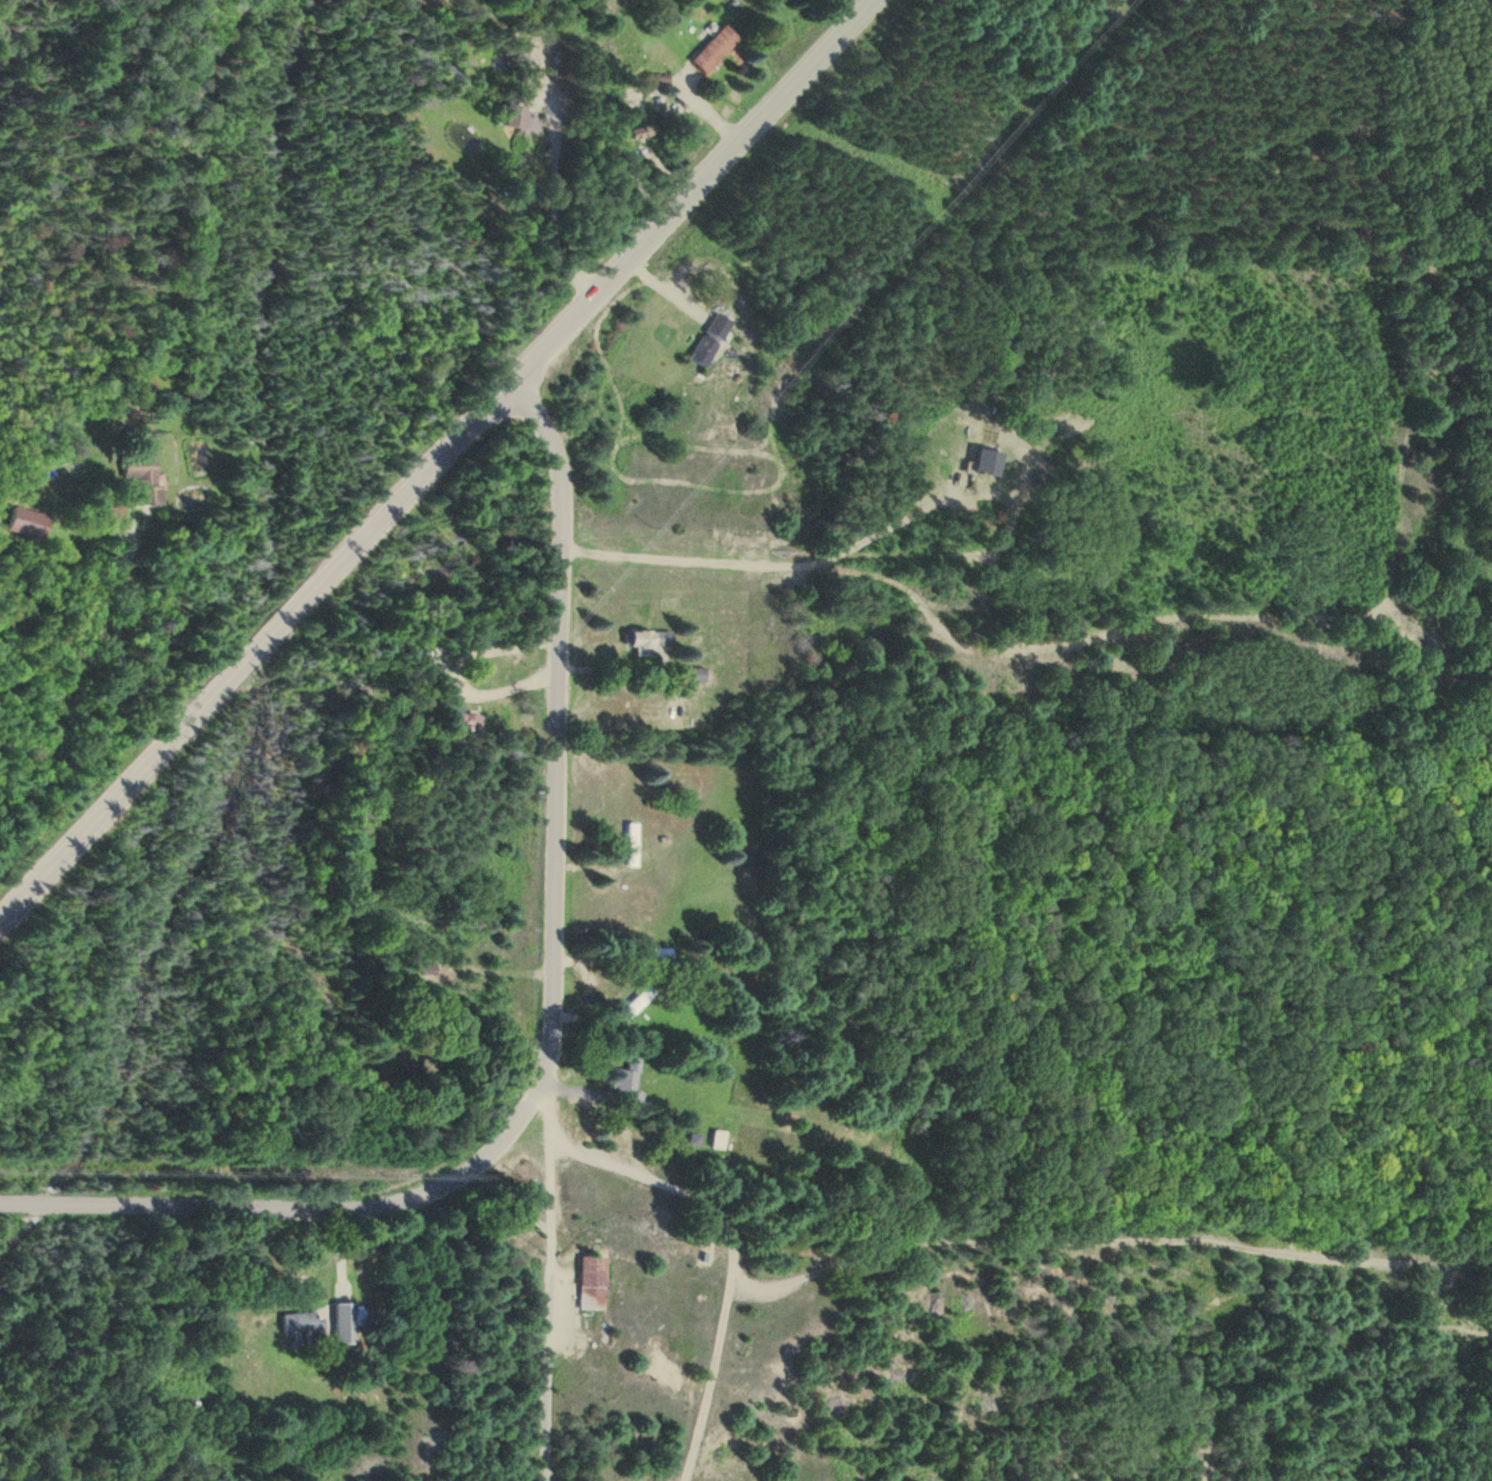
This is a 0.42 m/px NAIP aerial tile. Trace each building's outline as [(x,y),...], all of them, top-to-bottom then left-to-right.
[(688,61),(703,75),(738,40),(723,26),(688,61)] [(524,105),(509,97),(495,122),(510,130),(524,105)] [(704,370),(731,323),(714,313),(686,360),(704,370)] [(132,506),(153,505),(152,457),(118,458),(119,478),(132,478),(132,506)] [(38,541),(44,517),(9,507),(2,531),(38,541)] [(497,624),(483,625),(485,645),(498,643),(497,624)] [(644,648),(671,648),(671,633),(622,633),(622,649),(633,649),(633,658),(644,658),(644,648)] [(689,681),(703,683),(705,671),(691,669),(689,681)] [(476,717),(457,717),(457,706),(439,706),(439,733),(475,734),(476,717)] [(637,823),(625,823),(625,868),(637,868),(637,823)] [(641,948),(641,973),(671,973),(671,948),(641,948)] [(640,1060),(628,1060),(628,1070),(615,1070),(614,1093),(639,1094),(640,1060)] [(603,1311),(603,1258),(577,1258),(577,1311),(603,1311)] [(353,1345),(353,1305),(333,1305),(333,1345),(353,1345)] [(278,1315),(279,1336),(302,1335),(303,1346),(324,1345),(323,1319),(314,1320),(314,1313),(278,1315)]
